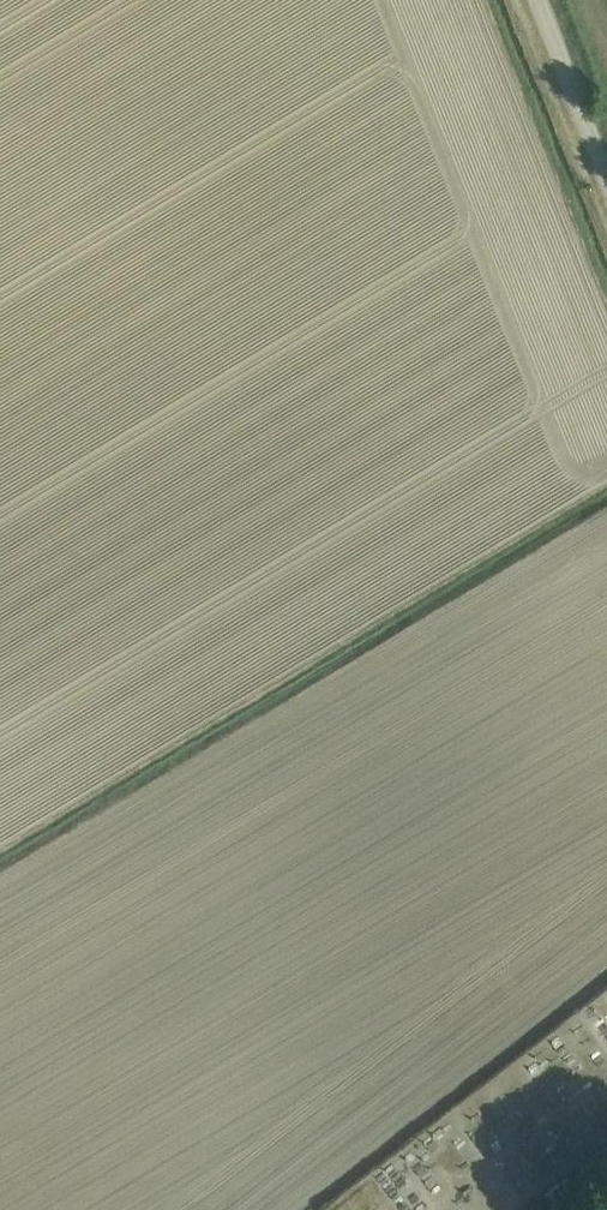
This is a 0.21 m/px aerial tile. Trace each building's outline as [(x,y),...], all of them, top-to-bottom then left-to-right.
[(570,1176),(547,1194),(553,1203),(576,1185),(570,1176)]
